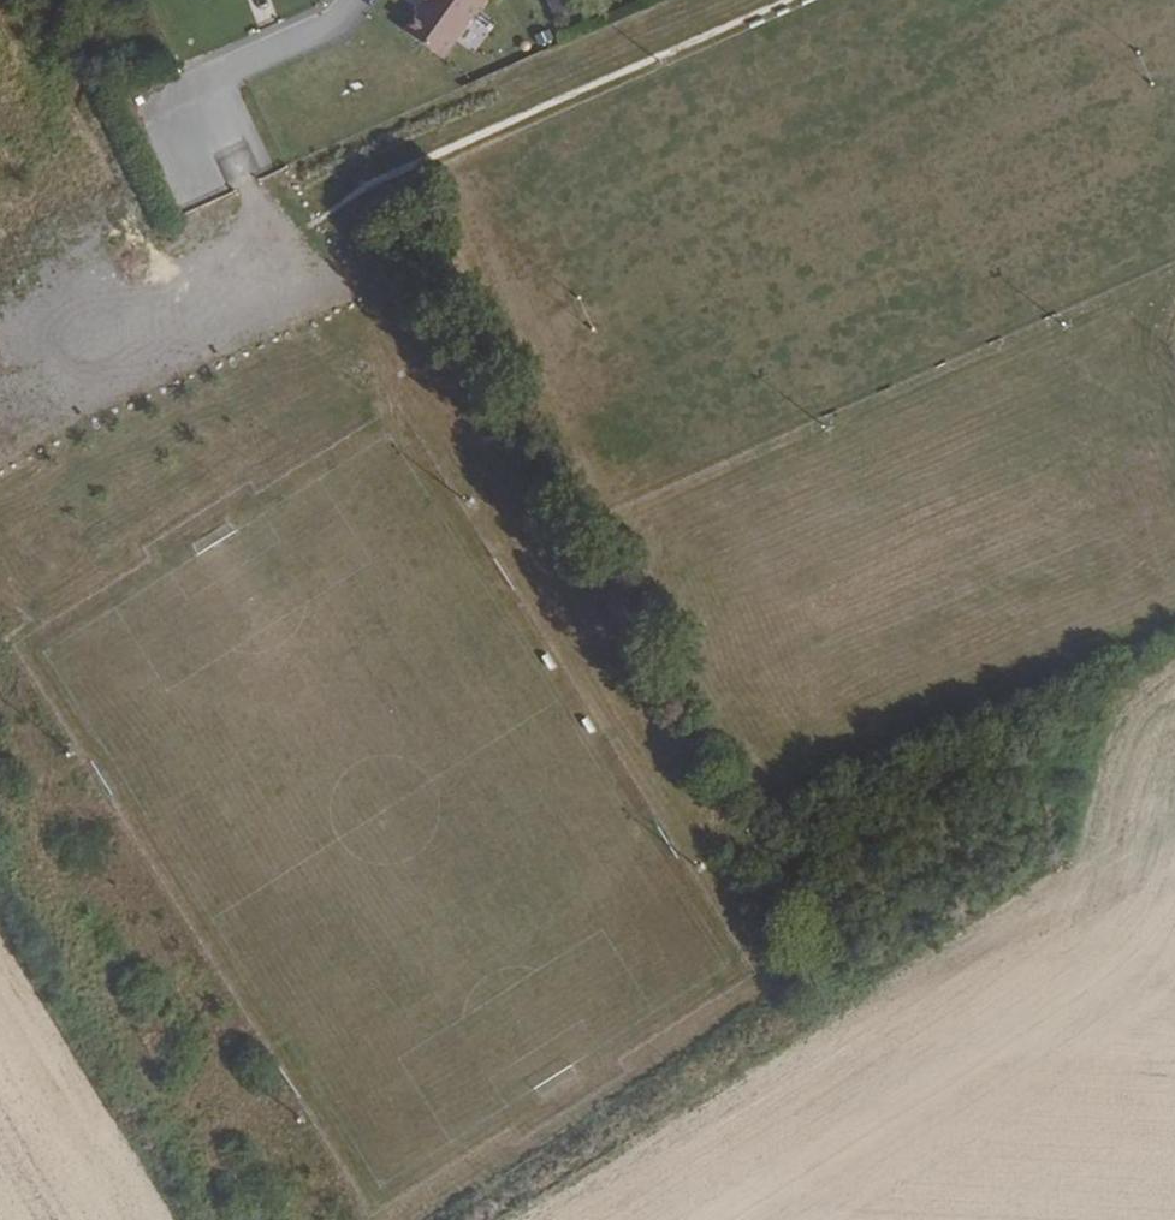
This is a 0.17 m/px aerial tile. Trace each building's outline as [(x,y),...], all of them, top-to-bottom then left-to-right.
[(484,0),(425,0),(417,10),(403,27),(437,56),(484,0)] [(425,0),(419,0),(415,5),(417,10),(425,0)] [(554,16),(576,5),(574,0),(546,0),(554,16)]
